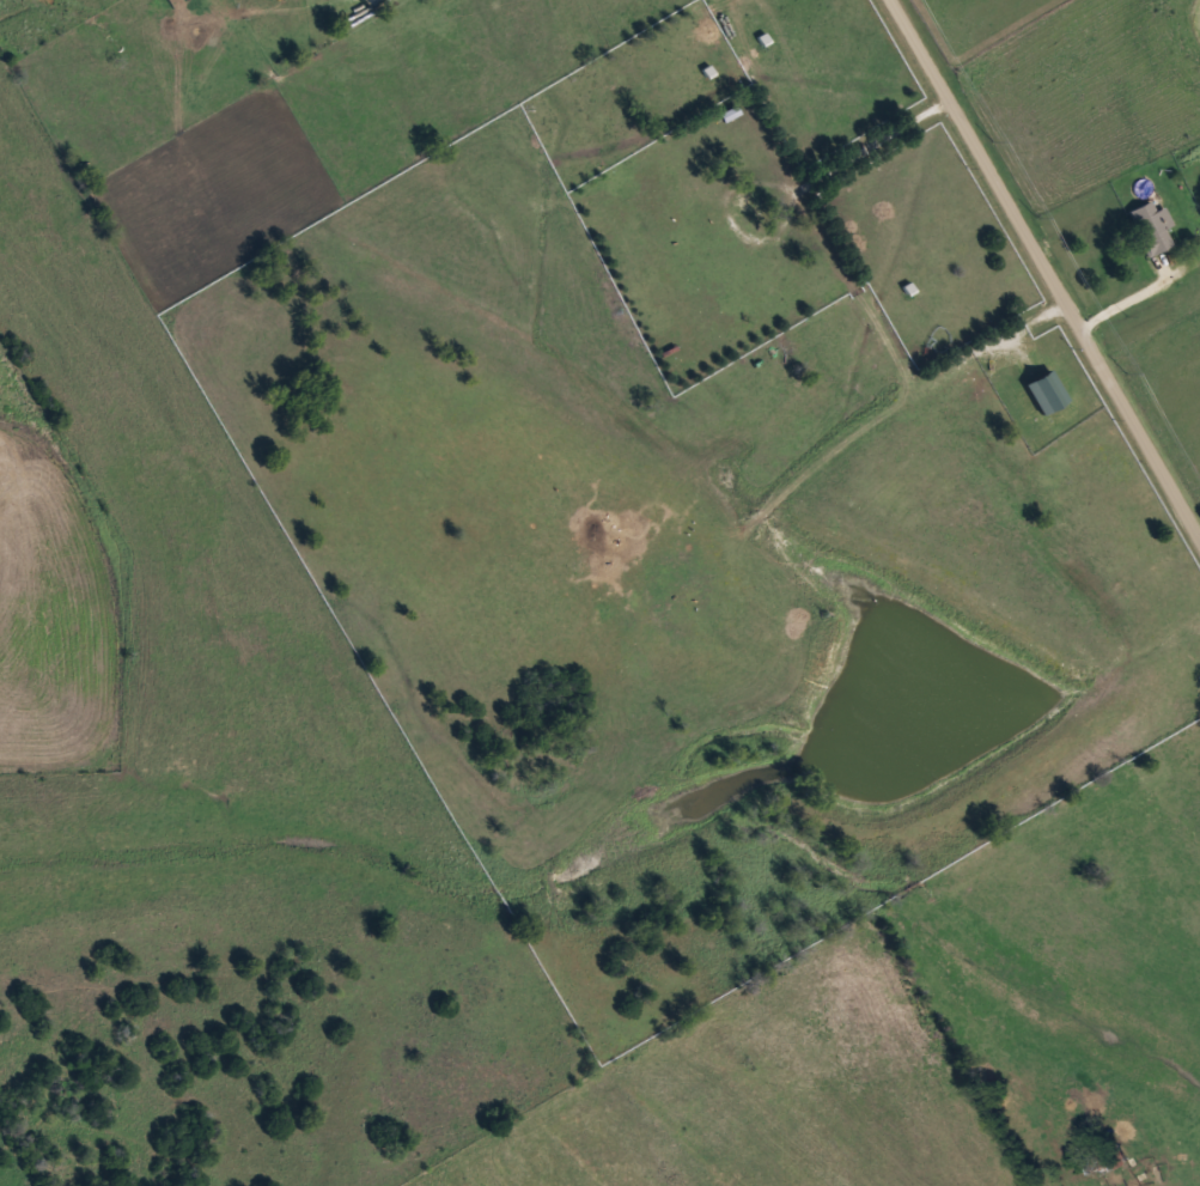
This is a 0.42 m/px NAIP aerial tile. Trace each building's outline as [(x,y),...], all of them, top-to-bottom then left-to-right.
[(1126,212),(1146,257),(1171,246),(1164,229),(1172,225),(1164,206),(1154,211),(1149,201),(1126,212)] [(1127,1160),(1118,1144),(1094,1158),(1103,1174),(1127,1160)]
